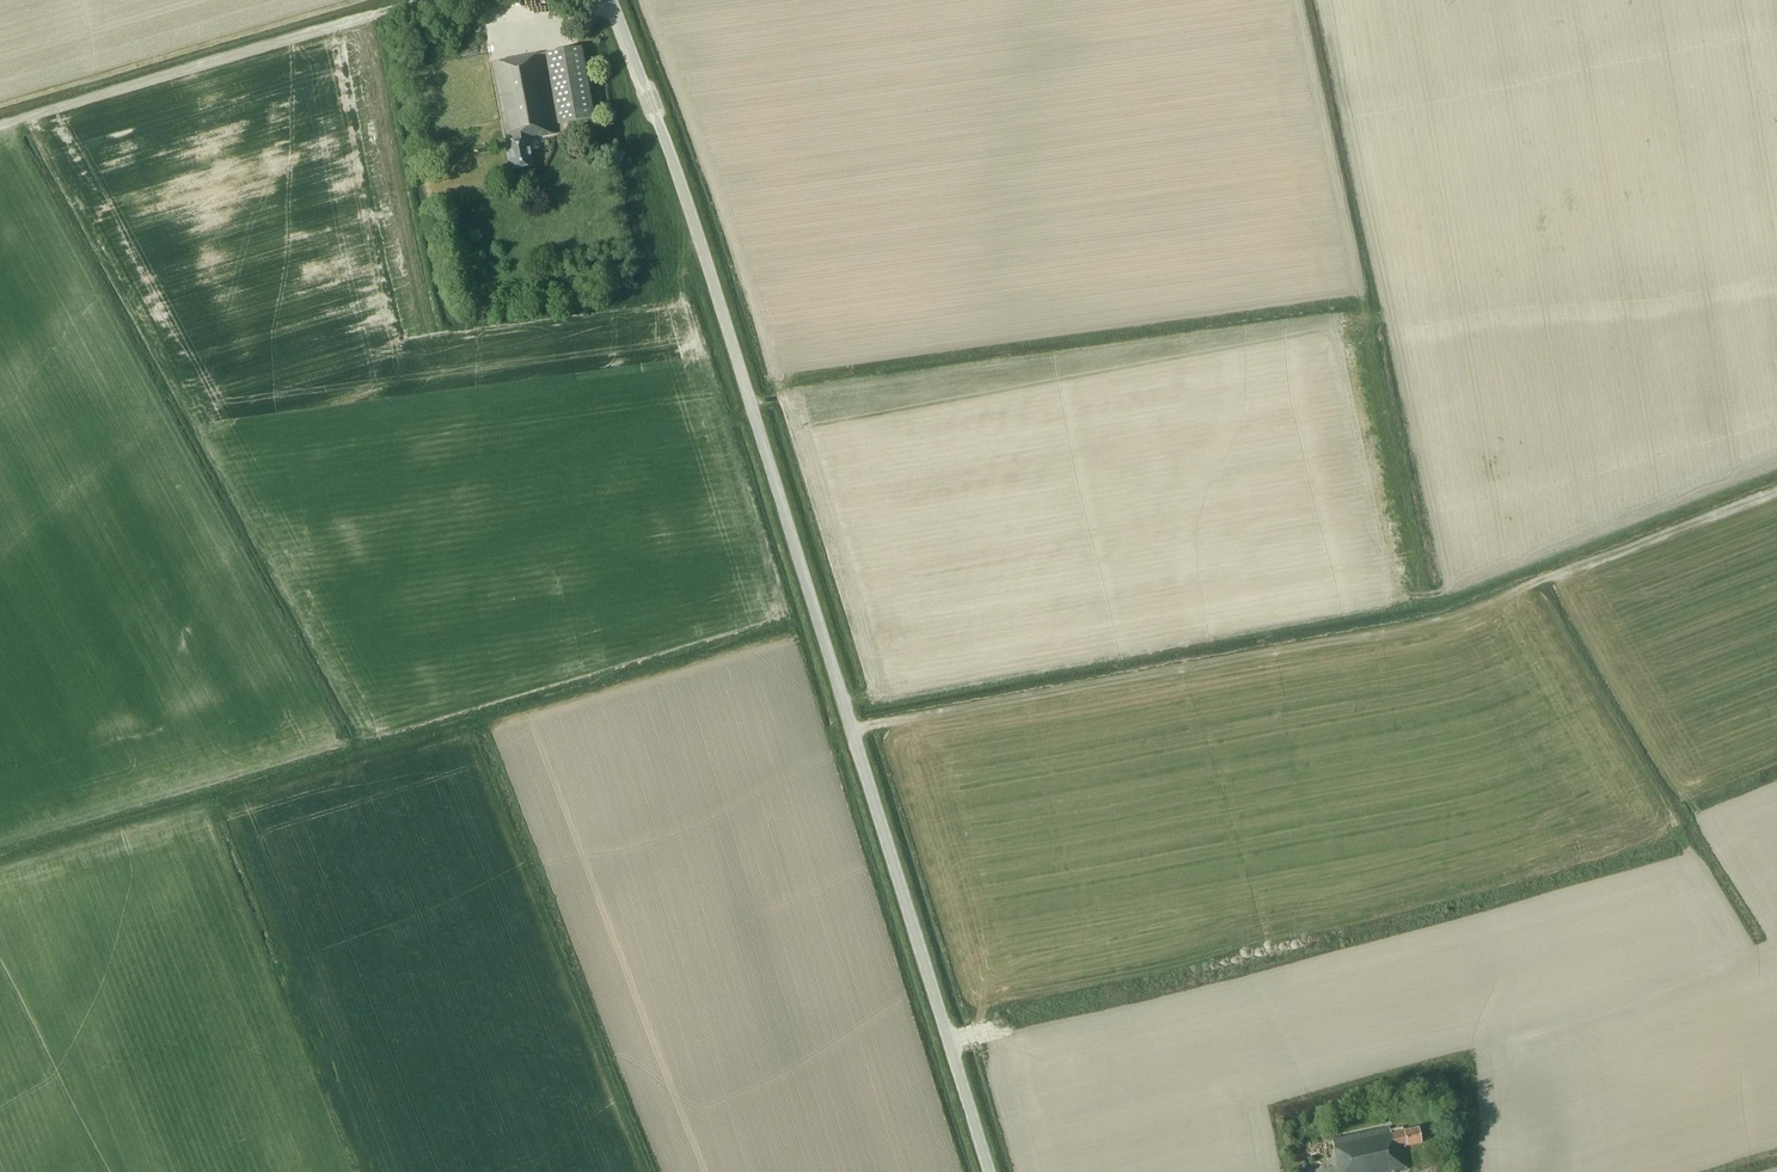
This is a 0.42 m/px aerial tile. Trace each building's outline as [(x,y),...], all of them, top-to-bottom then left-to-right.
[(545,53),(547,61),(558,124),(594,117),(582,46),(545,53)] [(540,54),(499,61),(492,62),(507,147),(505,147),(507,161),(510,160),(511,169),(532,165),(527,138),(554,133),(540,54)] [(1339,1171),(1394,1171),(1405,1170),(1401,1153),(1408,1152),(1406,1145),(1421,1142),(1418,1127),(1390,1133),(1388,1127),(1332,1139),(1339,1171)]
